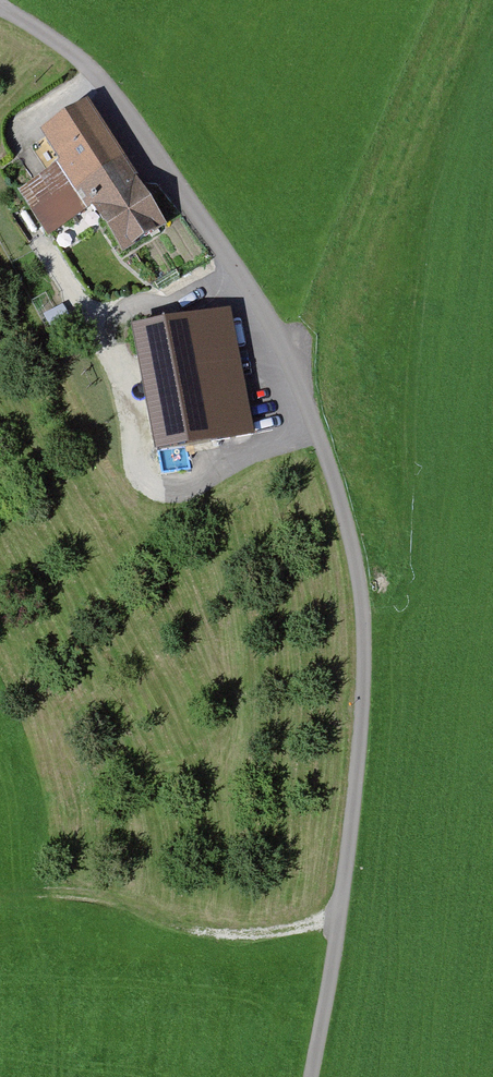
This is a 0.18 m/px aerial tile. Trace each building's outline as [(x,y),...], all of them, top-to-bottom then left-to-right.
[(119,260),(166,229),(133,181),(139,177),(90,104),(39,138),(57,165),(13,195),(46,244),(89,215),(119,260)] [(46,318),(61,349),(81,339),(65,309),(46,318)] [(191,450),(259,437),(235,311),(133,330),(156,453),(160,477),(194,470),(191,450)]
